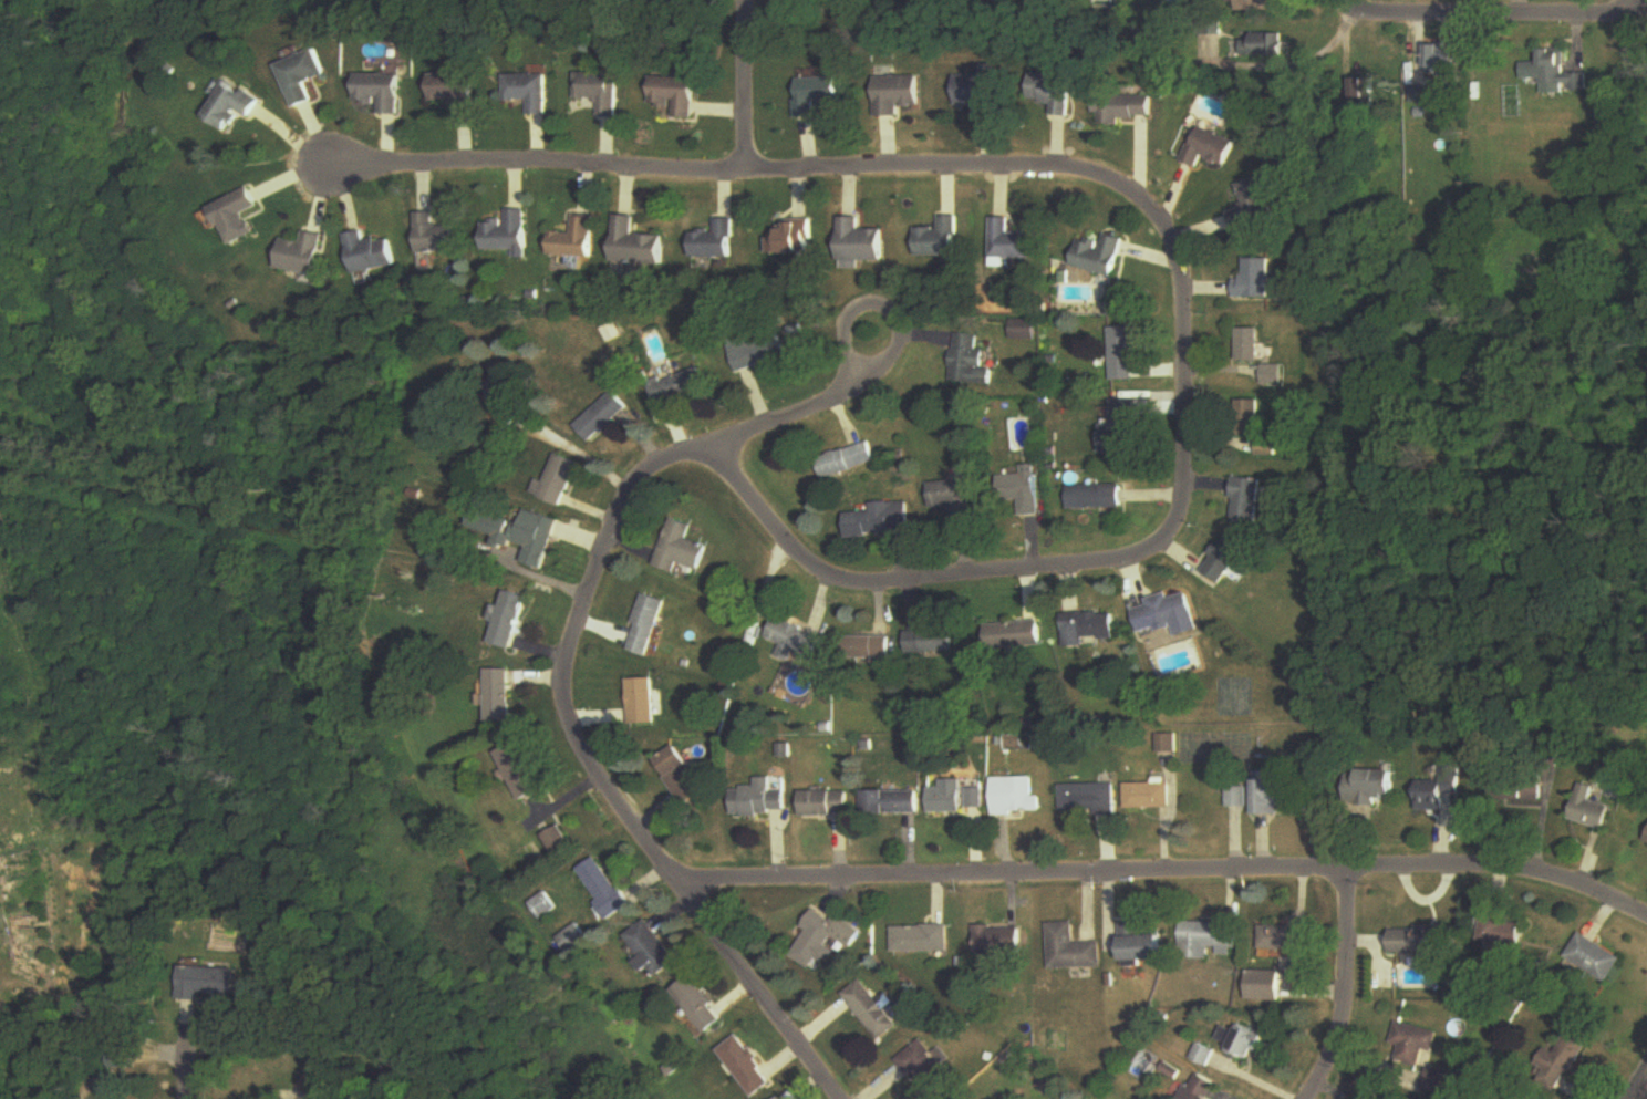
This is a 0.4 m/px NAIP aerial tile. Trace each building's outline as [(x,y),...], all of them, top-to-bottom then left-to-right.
[(1289,0),(1237,0),(1237,12),(1289,12),(1289,0)] [(1286,35),(1252,35),(1252,57),(1286,57),(1286,35)] [(1454,77),(1454,46),(1423,46),(1423,77),(1454,77)] [(1541,85),(1569,85),(1569,92),(1588,92),(1588,75),(1565,75),(1565,50),(1541,50),(1541,85)] [(326,76),(316,51),(278,65),(295,110),(314,102),(307,84),(326,76)] [(455,117),(475,117),(475,74),(431,74),(431,102),(455,102),(455,117)] [(601,118),(620,118),(620,74),(578,74),(578,100),(601,100),(601,118)] [(1073,77),(1031,74),(1030,102),(1052,104),(1051,116),(1071,117),(1073,77)] [(954,76),(954,110),(996,110),(996,75),(954,76)] [(400,76),(356,76),(356,109),(378,109),(378,115),(399,115),(400,76)] [(548,76),(506,76),(506,102),(530,102),(530,115),(548,115),(548,76)] [(696,121),(698,79),(654,77),(653,106),(675,107),(675,120),(696,121)] [(899,117),(899,107),(919,107),(919,77),(876,77),(876,117),(899,117)] [(799,79),(798,120),(818,120),(818,105),(840,105),(840,79),(799,79)] [(1354,80),(1355,116),(1377,116),(1376,79),(1354,80)] [(205,116),(228,133),(242,113),(251,119),(261,105),(229,82),(205,116)] [(1099,125),(1122,126),(1122,120),(1153,121),(1154,98),(1094,96),(1094,115),(1100,115),(1099,125)] [(1227,166),(1237,143),(1198,127),(1183,163),(1200,170),(1205,157),(1227,166)] [(1265,179),(1238,185),(1243,208),(1226,213),(1231,233),(1276,222),(1265,179)] [(201,213),(209,232),(222,226),(230,247),(256,235),(247,214),(260,208),(252,190),(201,213)] [(517,251),(517,260),(528,260),(528,210),(507,210),(507,224),(484,224),(485,252),(517,251)] [(418,254),(458,253),(457,226),(436,226),(436,213),(417,213),(418,254)] [(595,259),(597,217),(576,216),(575,235),(553,234),(551,257),(595,259)] [(668,237),(637,237),(637,217),(617,217),(616,264),(667,264),(668,237)] [(958,217),(940,217),(940,229),(916,229),(916,257),(958,257),(958,217)] [(884,262),(884,231),(860,231),(860,218),(839,218),(839,262),(884,262)] [(1009,218),(991,218),(992,260),(1034,259),(1034,233),(1009,233),(1009,218)] [(770,255),(812,255),(812,221),(781,221),(781,233),(770,233),(770,255)] [(692,259),(733,259),(733,231),(692,231),(692,259)] [(395,268),(391,239),(366,243),(364,232),(347,235),(353,274),(395,268)] [(279,271),(318,276),(324,235),(304,233),(303,243),(283,240),(279,271)] [(1071,267),(1115,278),(1124,240),(1104,235),(1101,246),(1078,240),(1071,267)] [(1235,281),(1235,299),(1271,299),(1271,261),(1244,261),(1244,281),(1235,281)] [(1035,340),(1035,321),(1010,321),(1010,340),(1035,340)] [(1133,328),(1109,328),(1109,381),(1133,381),(1133,328)] [(1237,362),(1259,363),(1260,331),(1238,330),(1237,362)] [(981,336),(953,335),(951,386),(979,387),(981,336)] [(728,345),(737,373),(786,358),(779,336),(753,344),(751,338),(728,345)] [(1262,387),(1281,387),(1281,366),(1262,366),(1262,387)] [(707,388),(698,368),(652,389),(661,409),(707,388)] [(632,412),(613,393),(587,419),(606,438),(632,412)] [(1100,425),(1100,454),(1133,455),(1134,401),(1110,401),(1110,425),(1100,425)] [(1260,402),(1237,402),(1237,434),(1260,434),(1260,402)] [(826,481),(875,463),(867,442),(818,460),(826,481)] [(561,508),(580,466),(557,455),(544,484),(537,481),(531,494),(561,508)] [(1020,502),(1020,516),(1038,516),(1037,473),(998,474),(999,502),(1020,502)] [(1258,526),(1263,482),(1235,478),(1230,523),(1258,526)] [(930,510),(954,509),(954,523),(969,522),(968,482),(929,483),(930,510)] [(1121,486),(1066,486),(1066,511),(1121,511),(1121,486)] [(847,537),(910,535),(909,503),(872,504),(872,513),(847,514),(847,537)] [(557,519),(523,510),(514,543),(527,547),(522,564),(544,570),(557,519)] [(700,571),(708,548),(687,540),(692,527),(671,520),(655,567),(675,574),(679,564),(700,571)] [(1242,553),(1222,539),(1200,572),(1220,586),(1242,553)] [(513,652),(526,597),(503,591),(490,647),(513,652)] [(1133,609),(1139,634),(1174,627),(1177,638),(1197,633),(1189,594),(1169,598),(1168,594),(1146,599),(1148,606),(1133,609)] [(649,658),(666,602),(645,595),(627,651),(649,658)] [(1063,614),(1064,642),(1115,641),(1114,612),(1063,614)] [(784,645),(778,658),(792,664),(797,652),(814,660),(823,638),(777,618),(768,639),(784,645)] [(1044,648),(1043,622),(988,625),(990,651),(1044,648)] [(957,653),(956,631),(908,632),(908,654),(957,653)] [(891,660),(891,637),(842,637),(842,660),(891,660)] [(509,724),(509,670),(484,670),(484,724),(509,724)] [(629,726),(654,726),(653,680),(628,681),(629,726)] [(496,753),(518,803),(541,793),(518,743),(496,753)] [(681,807),(705,797),(684,748),(661,758),(681,807)] [(1395,798),(1396,773),(1347,772),(1346,807),(1378,808),(1378,798),(1395,798)] [(1441,781),(1416,781),(1416,804),(1458,804),(1458,775),(1441,775),(1441,781)] [(997,779),(998,816),(1046,815),(1045,796),(1038,796),(1038,778),(997,779)] [(736,789),(736,816),(790,816),(790,793),(776,793),(776,779),(759,779),(759,789),(736,789)] [(1255,817),(1280,817),(1280,807),(1292,807),(1292,779),(1255,779),(1255,817)] [(1543,802),(1543,779),(1490,779),(1490,802),(1543,802)] [(1065,787),(1065,815),(1120,814),(1119,783),(1106,783),(1107,786),(1065,787)] [(1594,788),(1580,784),(1570,821),(1604,831),(1611,808),(1590,802),(1594,788)] [(1172,785),(1129,785),(1129,811),(1172,811),(1172,785)] [(967,814),(967,789),(933,789),(933,814),(967,814)] [(988,811),(988,790),(971,790),(971,811),(988,811)] [(851,793),(805,793),(805,818),(851,818),(851,793)] [(921,793),(866,793),(866,815),(921,815),(921,793)] [(575,871),(607,919),(628,905),(596,857),(575,871)] [(538,920),(553,908),(542,893),(526,904),(538,920)] [(836,937),(855,949),(866,933),(840,916),(835,923),(818,912),(806,929),(810,932),(794,957),(815,970),(821,960),(830,966),(838,953),(830,947),(836,937)] [(1525,925),(1485,918),(1480,946),(1520,953),(1525,925)] [(625,937),(640,958),(634,962),(641,973),(649,968),(656,978),(677,963),(647,921),(625,937)] [(587,940),(574,923),(554,938),(567,955),(587,940)] [(1053,925),(1054,970),(1106,968),(1105,944),(1079,945),(1078,924),(1053,925)] [(1126,924),(1127,965),(1171,963),(1170,934),(1146,935),(1146,924),(1126,924)] [(1219,957),(1240,958),(1240,925),(1184,924),(1184,959),(1212,960),(1213,950),(1220,950),(1219,957)] [(952,927),(897,927),(897,954),(952,954),(952,927)] [(1262,951),(1296,951),(1296,927),(1262,927),(1262,951)] [(1390,928),(1390,955),(1456,955),(1456,928),(1390,928)] [(1025,929),(980,929),(980,957),(1025,957),(1025,929)] [(1606,984),(1622,959),(1580,934),(1565,958),(1606,984)] [(181,1001),(203,1002),(203,994),(237,996),(239,971),(183,967),(181,1001)] [(1282,1001),(1282,971),(1249,971),(1249,1001),(1282,1001)] [(705,1034),(724,1018),(689,977),(670,993),(705,1034)] [(847,994),(881,1042),(901,1028),(867,980),(847,994)] [(1440,1034),(1399,1021),(1392,1045),(1401,1048),(1397,1061),(1421,1068),(1426,1051),(1434,1053),(1440,1034)] [(1227,1052),(1255,1062),(1265,1035),(1239,1025),(1237,1031),(1225,1027),(1219,1042),(1230,1046),(1227,1052)] [(1546,1049),(1532,1076),(1561,1092),(1589,1039),(1569,1028),(1556,1054),(1546,1049)] [(752,1098),(771,1084),(738,1037),(718,1051),(752,1098)] [(928,1098),(936,1098),(958,1083),(926,1041),(900,1062),(928,1098)] [(1219,1084),(1196,1073),(1183,1098),(1212,1098),(1219,1084)]
